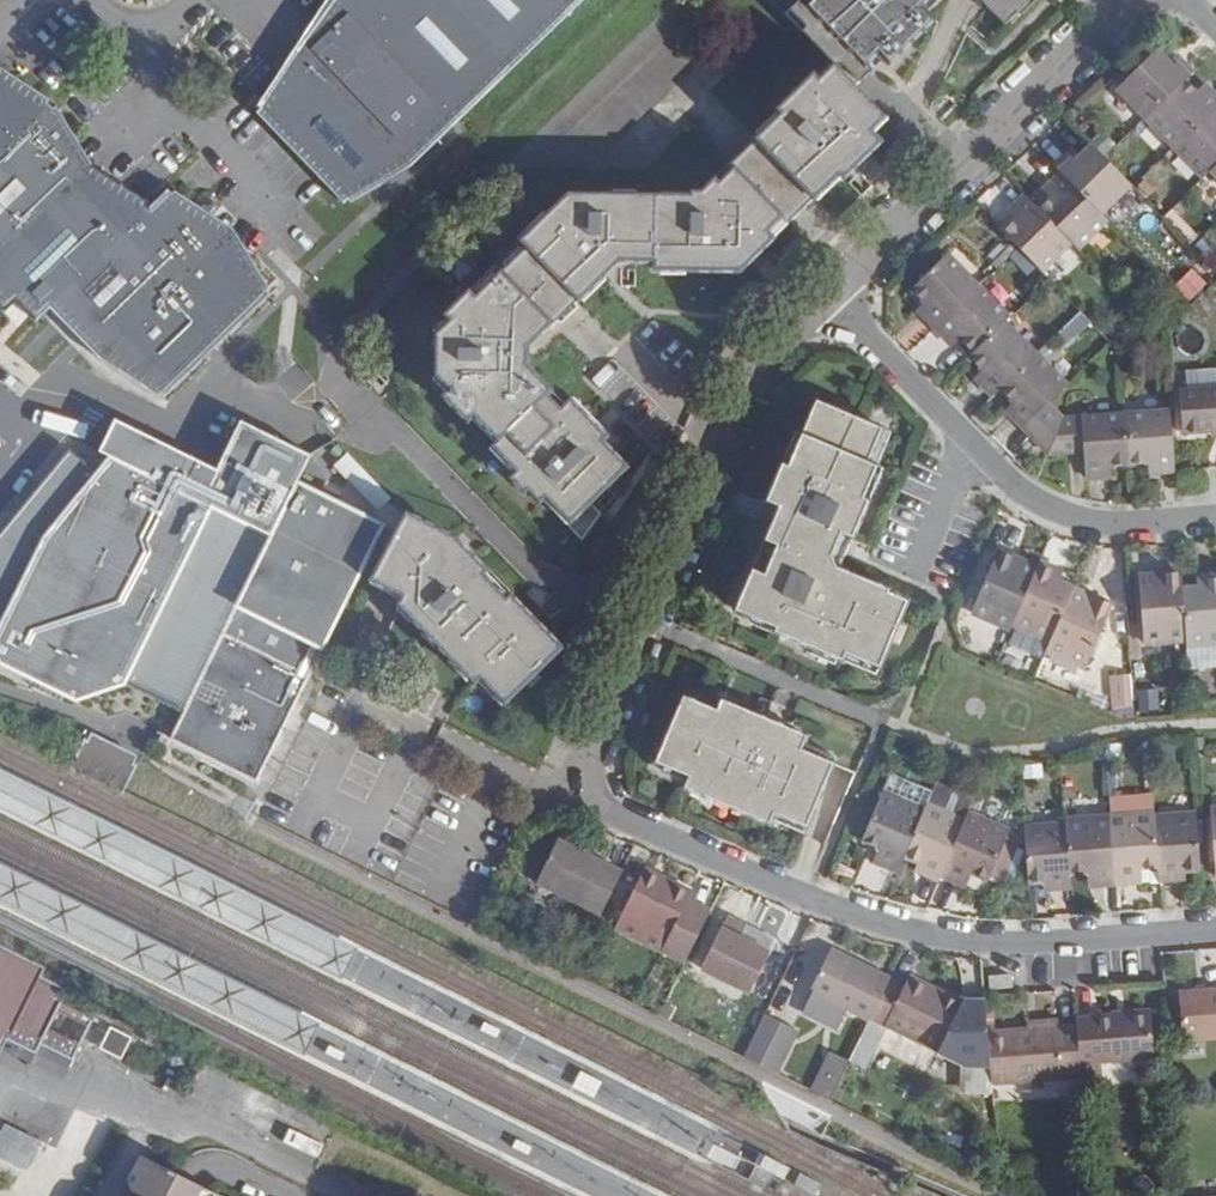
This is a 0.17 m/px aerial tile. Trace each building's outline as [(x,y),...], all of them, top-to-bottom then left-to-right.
[(315,17),(328,30),(302,54),(310,63),(288,85),(278,74),(259,104),(263,108),(258,113),(343,206),(348,203),(352,205),(412,168),(584,0),(326,0),(315,17)] [(874,71),(804,0),(802,0),(795,7),(788,14),(810,37),(859,87),(867,79),(874,71)] [(874,71),(885,61),(891,66),(938,20),(930,10),(940,0),(804,0),(874,71)] [(983,5),(987,3),(1011,27),(1040,0),(978,0),(983,5)] [(302,54),(328,30),(315,17),(278,74),(288,85),(310,63),(302,54)] [(872,133),(887,117),(859,87),(810,37),(757,89),(782,115),(757,141),(815,201),(840,174),(844,178),(880,142),(872,133)] [(651,106),(694,67),(670,39),(626,79),(651,106)] [(1121,88),(1149,117),(1189,78),(1196,71),(1184,57),(1176,65),(1170,60),(1160,50),(1121,88)] [(1170,60),(1176,65),(1184,57),(1178,51),(1170,60)] [(22,84),(0,70),(0,82),(13,94),(22,84)] [(1178,147),(1215,110),(1215,90),(1213,87),(1204,95),(1200,90),(1189,78),(1149,117),(1178,147)] [(269,292),(251,260),(221,243),(217,246),(196,222),(206,213),(175,193),(172,195),(167,191),(150,206),(118,185),(106,196),(63,150),(75,140),(56,110),(51,111),(43,102),(45,99),(22,84),(13,94),(0,82),(0,281),(14,295),(26,284),(46,306),(59,295),(106,349),(168,380),(171,378),(175,382),(269,299),(266,294),(269,292)] [(1213,87),(1208,82),(1200,90),(1204,95),(1213,87)] [(1178,147),(1207,176),(1215,168),(1215,167),(1215,110),(1178,147)] [(118,185),(91,168),(75,140),(63,150),(106,196),(118,185)] [(815,201),(757,141),(732,164),(790,225),(815,201)] [(1068,154),(1056,167),(1063,174),(1102,215),(1133,186),(1106,160),(1092,145),(1082,156),(1076,162),(1068,154)] [(1082,156),(1075,149),(1068,154),(1076,162),(1082,156)] [(520,243),(526,249),(580,305),(619,264),(656,265),(657,273),(742,272),(790,225),(732,164),(703,192),(569,194),(520,243)] [(1082,254),(1112,225),(1102,215),(1063,174),(1050,186),(1058,194),(1051,200),(1040,210),(1072,243),(1082,254)] [(1051,200),(1058,194),(1050,186),(1044,192),(1051,200)] [(1014,221),(1004,231),(1020,247),(1043,272),(1072,243),(1040,210),(1025,195),(1013,208),(1020,215),(1014,221)] [(1014,221),(1020,215),(1013,208),(1007,214),(1014,221)] [(1200,237),(1173,209),(1163,219),(1190,247),(1200,237)] [(251,260),(233,230),(206,213),(196,222),(217,246),(221,243),(251,260)] [(580,305),(526,249),(502,274),(552,325),(556,328),(580,305)] [(926,316),(937,328),(981,285),(951,253),(913,289),(927,303),(932,308),(926,316)] [(528,351),(552,325),(502,274),(496,269),(446,318),(457,330),(445,340),(445,370),(458,383),(442,399),(468,424),(475,420),(499,444),(493,450),(517,476),(511,482),(525,498),(531,492),(544,504),(556,494),(562,502),(556,507),(587,543),(602,519),(592,507),(628,471),(602,444),(606,440),(571,403),(566,408),(527,369),(528,351)] [(1187,302),(1207,286),(1193,269),(1173,285),(1187,302)] [(975,354),(1007,323),(1012,317),(981,285),(937,328),(949,340),(956,334),(963,341),(975,354)] [(926,316),(932,308),(927,303),(919,310),(926,316)] [(1060,332),(1068,340),(1089,319),(1081,311),(1060,332)] [(1002,388),(1037,353),(1007,323),(975,354),(972,357),(983,369),(990,376),(983,383),(995,395),(1002,388)] [(963,341),(956,334),(949,340),(955,347),(963,341)] [(1037,353),(1002,388),(1015,402),(1022,408),(1015,417),(1050,453),(1064,419),(1049,404),(1068,386),(1037,353)] [(983,383),(990,376),(983,369),(977,377),(983,383)] [(1182,435),(1213,432),(1215,432),(1215,389),(1179,391),(1182,435)] [(781,529),(773,527),(738,609),(777,626),(776,630),(843,659),(849,647),(858,652),(856,654),(880,664),(906,600),(889,592),(891,590),(870,580),(866,588),(854,583),(849,572),(840,568),(869,500),(865,499),(879,466),(868,461),(883,427),(818,400),(789,466),(784,464),(769,500),(782,505),(789,508),(781,529)] [(1015,417),(1022,408),(1015,402),(1009,410),(1015,417)] [(1157,473),(1175,471),(1171,412),(1127,415),(1130,465),(1148,464),(1157,463),(1157,473)] [(1111,466),(1130,465),(1127,415),(1064,419),(1050,453),(1085,452),(1088,477),(1103,476),(1103,467),(1111,466)] [(109,457),(46,536),(0,628),(0,664),(75,706),(125,689),(213,512),(109,457)] [(1157,473),(1157,463),(1148,464),(1149,474),(1157,473)] [(1103,476),(1111,475),(1111,466),(1103,467),(1103,476)] [(1196,489),(1207,488),(1206,474),(1185,476),(1185,487),(1196,486),(1196,489)] [(297,489),(173,739),(257,782),(381,530),(297,489)] [(781,529),(789,508),(782,505),(773,527),(781,529)] [(562,653),(456,543),(406,518),(371,585),(403,601),(398,610),(474,688),(483,679),(491,688),(485,692),(502,711),(562,653)] [(972,613),(1012,632),(1014,626),(1039,568),(1023,561),(1021,564),(1013,561),(1015,558),(998,551),(972,613)] [(1041,562),(1039,568),(1014,626),(1051,642),(1074,587),(1062,582),(1053,579),(1057,569),(1041,562)] [(1062,582),(1065,573),(1057,569),(1053,579),(1062,582)] [(1141,644),(1187,640),(1183,588),(1181,572),(1161,574),(1161,578),(1155,578),(1155,574),(1136,576),(1141,644)] [(1196,588),(1183,588),(1187,640),(1188,646),(1215,644),(1215,575),(1205,576),(1205,587),(1196,588)] [(1196,588),(1205,587),(1205,576),(1195,576),(1196,588)] [(1090,597),(1091,593),(1074,587),(1051,642),(1048,650),(1089,668),(1115,605),(1096,595),(1095,599),(1090,597)] [(1188,646),(1189,664),(1215,661),(1215,644),(1188,646)] [(1133,707),(1131,674),(1110,675),(1112,708),(1133,707)] [(769,719),(754,712),(750,721),(739,717),(735,705),(724,700),(718,710),(686,696),(658,761),(691,775),(686,787),(702,793),(705,785),(735,799),(733,807),(771,824),(776,812),(808,826),(834,763),(802,749),(807,736),(788,728),(790,722),(771,714),(769,719)] [(111,747),(85,734),(73,758),(70,763),(88,772),(96,776),(100,778),(126,790),(129,785),(141,761),(111,747)] [(0,775),(0,817),(334,985),(351,951),(0,775)] [(934,786),(927,804),(964,820),(968,811),(971,802),(934,786)] [(882,791),(861,841),(877,848),(884,851),(879,864),(898,872),(904,857),(924,809),(882,791)] [(964,820),(927,804),(924,809),(904,857),(918,863),(925,865),(922,873),(940,880),(942,876),(964,820)] [(1007,836),(1010,829),(968,811),(964,820),(942,876),(960,884),(966,870),(973,872),(990,879),(1007,836)] [(1179,881),(1177,866),(1187,865),(1200,864),(1196,814),(1155,816),(1158,867),(1160,882),(1179,881)] [(1133,868),(1140,868),(1158,867),(1155,816),(1155,815),(1109,817),(1114,885),(1134,884),(1133,868)] [(1095,886),(1114,885),(1109,817),(1066,820),(1066,823),(1070,873),(1087,872),(1094,871),(1095,886)] [(1070,873),(1066,823),(1025,827),(1029,883),(1042,882),(1051,881),(1052,889),(1071,888),(1070,873)] [(1007,836),(990,879),(1004,885),(1022,842),(1007,836)] [(538,884),(602,915),(623,871),(559,840),(538,884)] [(877,848),(871,861),(879,864),(884,851),(877,848)] [(918,863),(914,870),(922,873),(925,865),(918,863)] [(1187,865),(1177,866),(1179,881),(1188,880),(1187,865)] [(302,1057),(315,1028),(0,868),(0,903),(302,1057)] [(1134,884),(1142,884),(1140,868),(1133,868),(1134,884)] [(642,877),(658,884),(662,876),(646,869),(642,877)] [(960,884),(967,887),(973,872),(966,870),(960,884)] [(1095,886),(1094,871),(1087,872),(1088,887),(1095,886)] [(687,898),(691,890),(662,876),(658,884),(642,877),(624,915),(669,936),(660,953),(685,965),(712,910),(687,898)] [(1042,882),(1043,890),(1052,889),(1051,881),(1042,882)] [(624,915),(616,930),(660,953),(669,936),(624,915)] [(740,939),(747,926),(728,917),(702,968),(750,992),(770,953),(740,939)] [(6,1042),(0,1056),(0,1058),(27,1071),(32,1061),(64,1078),(76,1054),(96,1012),(63,996),(65,992),(38,979),(41,970),(11,955),(0,950),(0,1039),(6,1042)] [(873,1021),(891,984),(894,979),(834,950),(812,994),(872,1022),(873,1021)] [(992,987),(1014,985),(1013,974),(992,975),(992,987)] [(890,1029),(939,1054),(960,1011),(939,1001),(943,993),(913,978),(906,991),(891,984),(873,1021),(890,1029)] [(1178,992),(1181,1038),(1215,1036),(1215,989),(1178,992)] [(960,1011),(964,1003),(943,993),(939,1001),(960,1011)] [(960,1011),(939,1054),(963,1066),(990,1064),(988,1033),(985,999),(966,1001),(964,1003),(960,1011)] [(800,1031),(767,1015),(746,1059),(778,1075),(800,1031)] [(1157,1058),(1153,1015),(1077,1021),(1078,1027),(1081,1064),(1102,1063),(1157,1058)] [(1059,1020),(1028,1023),(1029,1031),(1060,1028),(1059,1020)] [(871,1070),(890,1029),(873,1021),(872,1022),(853,1062),(871,1070)] [(124,1059),(132,1035),(107,1027),(99,1051),(124,1059)] [(990,1064),(992,1086),(1044,1082),(1082,1079),(1081,1064),(1078,1027),(1060,1028),(1029,1031),(988,1033),(990,1064)] [(790,1076),(808,1083),(820,1047),(803,1041),(790,1076)] [(835,1099),(845,1058),(823,1053),(813,1093),(835,1099)] [(1105,1096),(1102,1063),(1081,1064),(1082,1079),(1084,1097),(1105,1096)] [(1082,1079),(1044,1082),(1046,1100),(1083,1096),(1082,1079)] [(0,1133),(0,1159),(24,1171),(39,1141),(5,1124),(0,1133)] [(134,1193),(150,1162),(142,1157),(130,1180),(134,1193)] [(150,1162),(134,1193),(138,1195),(218,1195),(150,1162)]
